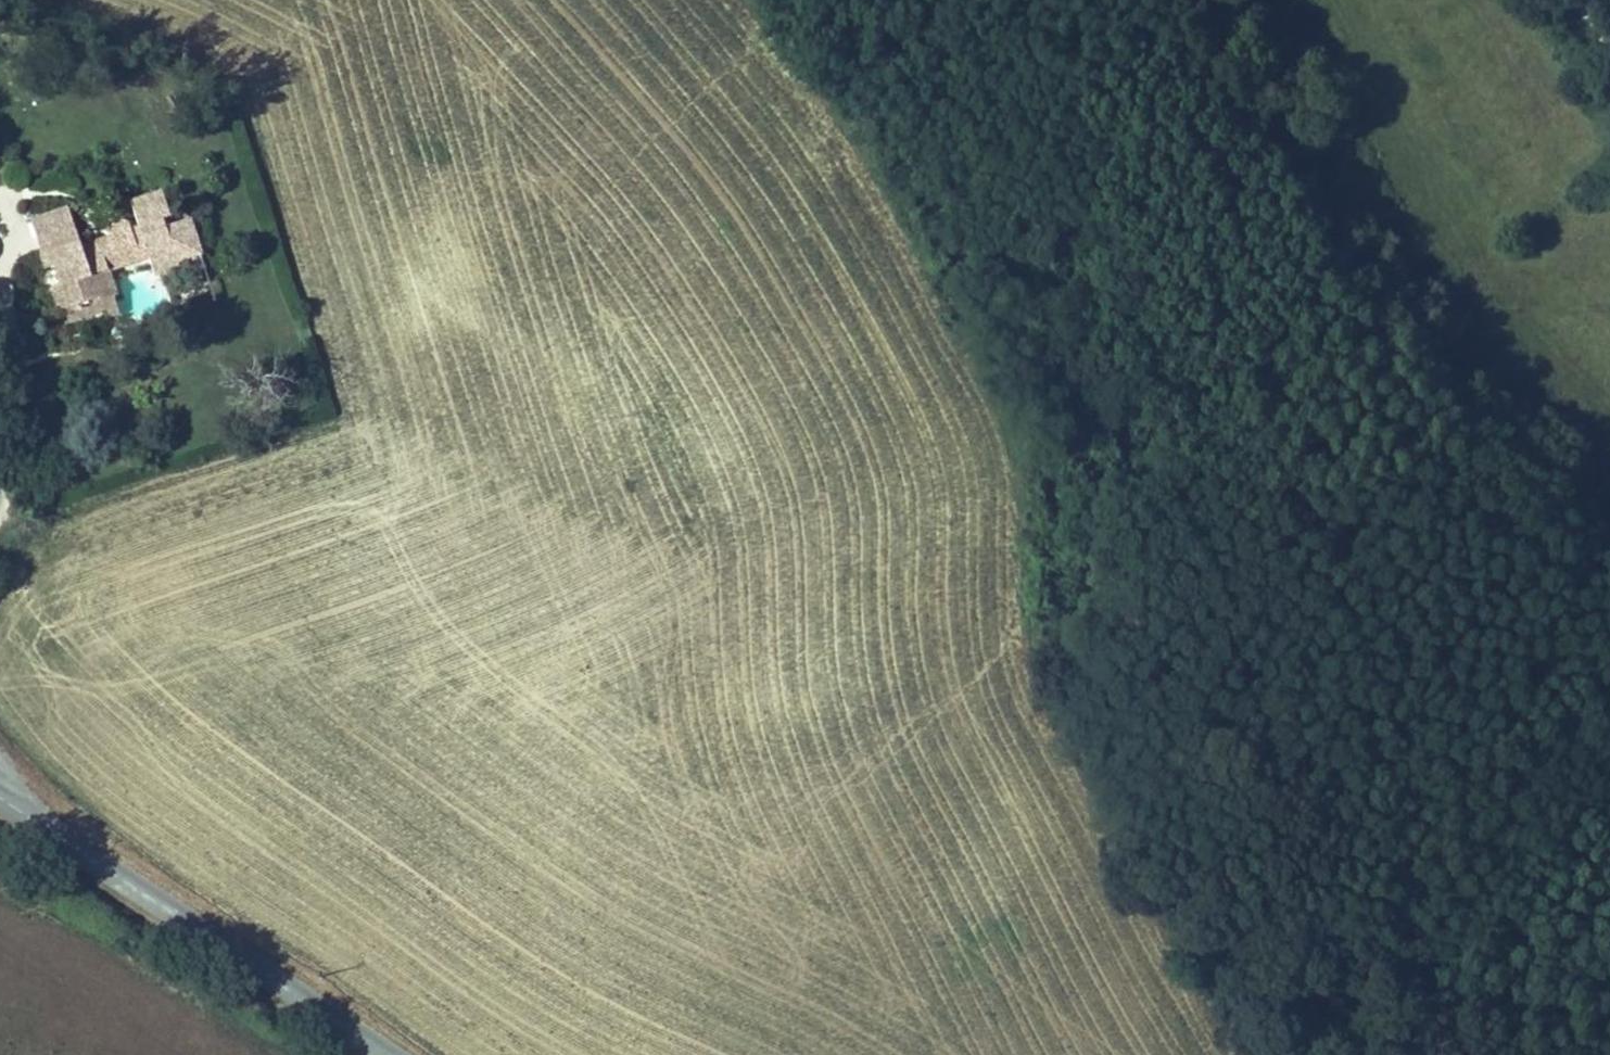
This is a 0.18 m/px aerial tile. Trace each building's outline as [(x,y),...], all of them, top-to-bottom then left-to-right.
[(100,229),(83,235),(73,196),(31,208),(44,256),(56,252),(62,273),(51,276),(62,313),(101,302),(98,291),(114,286),(107,261),(152,248),(157,267),(182,259),(181,253),(205,246),(195,213),(179,218),(168,182),(135,190),(145,227),(133,231),(132,225),(131,222),(130,219),(128,216),(125,214),(121,212),(118,212),(115,213),(112,216),(110,218),(109,220),(108,225),(108,228),(111,237),(103,240),(100,229)]
